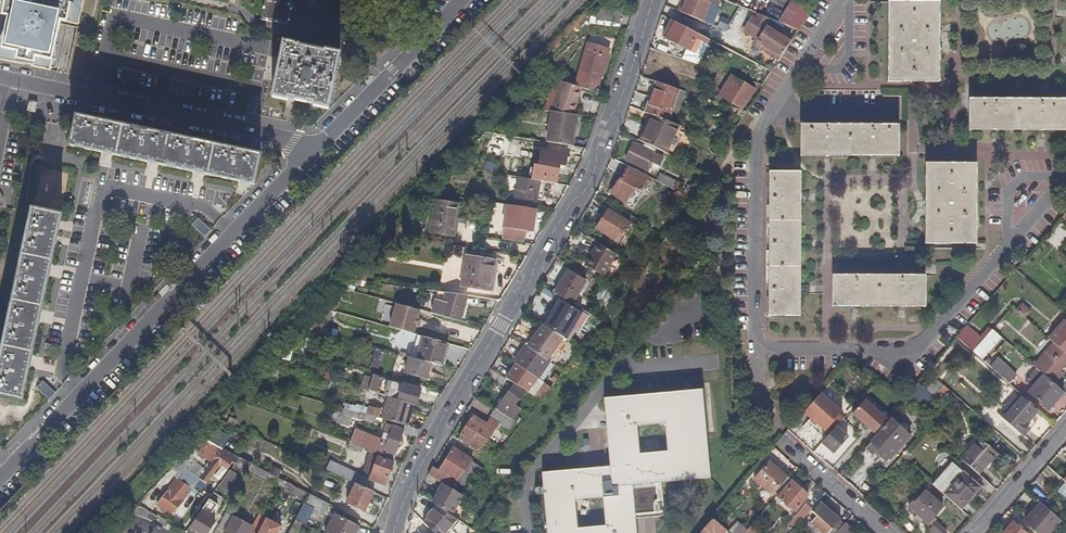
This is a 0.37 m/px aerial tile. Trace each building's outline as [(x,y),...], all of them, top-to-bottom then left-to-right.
[(43,69),(56,10),(56,6),(55,4),(54,3),(52,1),(52,0),(0,0),(0,60),(43,69)] [(83,0),(56,0),(58,1),(56,10),(43,69),(49,71),(49,70),(60,20),(78,24),(83,0)] [(261,19),(288,24),(290,11),(296,12),(297,4),(292,2),(292,0),(265,0),(261,19)] [(681,3),(678,11),(703,21),(710,2),(705,0),(686,0),(684,4),(681,3)] [(798,31),(809,7),(791,0),(788,0),(778,22),(798,31)] [(939,1),(888,0),(888,80),(888,81),(939,82),(939,44),(939,37),(939,1)] [(622,10),(599,6),(597,16),(620,20),(622,10)] [(752,17),(744,30),(756,38),(753,44),(779,60),(792,39),(776,30),(779,26),(768,20),(770,18),(757,13),(754,18),(752,17)] [(671,19),(662,35),(687,49),(683,58),(698,63),(710,39),(671,19)] [(271,96),(327,108),(339,55),(283,43),(271,96)] [(609,50),(588,44),(576,85),(582,87),(594,91),(597,81),(600,82),(609,50)] [(755,88),(731,75),(720,95),(733,103),(742,108),(755,88)] [(576,85),(562,81),(552,111),(574,114),(582,87),(576,85)] [(680,89),(656,81),(645,112),(653,115),(669,120),(680,89)] [(716,96),(711,94),(710,100),(732,107),(733,103),(720,95),(716,96)] [(255,109),(256,97),(249,96),(248,108),(255,109)] [(969,97),(968,129),(991,129),(998,129),(1037,130),(1044,130),(1065,130),(1065,98),(969,97)] [(33,113),(35,103),(27,101),(25,111),(33,113)] [(574,114),(552,111),(547,141),(549,142),(564,144),(572,145),(577,115),(574,114)] [(669,120),(653,115),(641,140),(666,152),(679,124),(669,120)] [(259,155),(190,141),(125,127),(75,116),(69,146),(169,167),(253,184),(259,155)] [(899,123),(800,123),(801,155),(823,155),(830,155),(868,155),(869,155),(876,155),(899,155),(899,123)] [(547,151),(551,151),(547,170),(532,167),(530,179),(540,180),(556,183),(564,144),(549,142),(547,151)] [(643,148),(633,143),(626,158),(649,170),(653,163),(659,166),(663,158),(659,155),(660,153),(644,145),(643,148)] [(486,161),(484,168),(496,171),(498,164),(486,161)] [(977,161),(925,162),(925,198),(925,205),(925,242),(976,242),(977,161)] [(629,166),(623,174),(611,192),(633,208),(647,188),(643,186),(649,175),(629,166)] [(39,172),(42,190),(58,187),(55,169),(39,172)] [(801,171),(769,171),(769,315),(800,315),(800,290),(800,283),(800,244),(800,237),(801,199),(801,192),(801,171)] [(678,181),(661,172),(657,179),(675,188),(678,181)] [(623,174),(621,173),(609,191),(611,192),(623,174)] [(530,179),(518,177),(515,196),(537,200),(540,180),(530,179)] [(697,189),(688,184),(683,192),(692,197),(697,189)] [(458,204),(435,201),(431,232),(454,235),(458,204)] [(507,204),(506,217),(516,218),(514,227),(502,225),(502,226),(495,226),(494,235),(525,240),(526,232),(533,233),(536,217),(539,217),(540,209),(507,204)] [(599,218),(602,220),(597,228),(618,242),(631,222),(606,207),(599,218)] [(40,313),(61,215),(31,209),(19,267),(15,285),(13,295),(0,355),(0,394),(22,398),(40,313)] [(205,235),(210,229),(197,219),(192,225),(205,235)] [(593,251),(596,252),(588,266),(605,276),(617,253),(598,241),(593,251)] [(596,252),(593,251),(585,265),(588,266),(596,252)] [(495,261),(466,255),(461,285),(490,290),(495,261)] [(587,281),(568,269),(554,292),(573,303),(587,281)] [(925,274),(832,273),(832,305),(852,305),(859,305),(897,306),(898,306),(905,306),(925,306),(925,274)] [(467,295),(438,290),(432,313),(460,321),(467,295)] [(545,324),(565,337),(581,311),(561,299),(545,324)] [(381,323),(386,323),(386,300),(378,300),(378,311),(381,311),(381,323)] [(419,309),(398,303),(393,327),(413,333),(415,324),(417,318),(419,309)] [(1016,310),(1025,318),(1031,310),(1021,303),(1016,310)] [(1048,337),(1054,342),(1065,353),(1065,321),(1063,318),(1048,337)] [(543,323),(541,322),(526,344),(527,344),(528,345),(543,323)] [(564,338),(543,323),(528,345),(548,360),(564,338)] [(1001,336),(992,329),(972,351),(980,358),(1001,336)] [(583,335),(576,331),(572,338),(579,342),(583,335)] [(448,343),(424,336),(418,358),(432,362),(442,365),(448,343)] [(564,336),(564,338),(548,360),(550,361),(551,362),(567,338),(564,336)] [(1054,342),(1033,365),(1036,367),(1055,383),(1063,374),(1060,371),(1065,364),(1065,353),(1054,342)] [(515,361),(517,362),(538,377),(550,361),(548,360),(528,345),(527,344),(515,361)] [(378,368),(382,351),(373,349),(370,366),(378,368)] [(418,358),(409,356),(405,372),(427,379),(432,362),(418,358)] [(996,357),(989,365),(1009,383),(1015,376),(996,357)] [(538,377),(517,362),(506,377),(542,399),(551,387),(538,377)] [(1036,367),(1025,380),(1032,387),(1028,391),(1048,409),(1064,391),(1055,383),(1036,367)] [(383,377),(374,375),(370,390),(379,393),(383,377)] [(48,398),(54,392),(42,380),(36,386),(48,398)] [(392,381),(388,380),(385,394),(389,395),(415,402),(418,403),(421,391),(414,389),(415,387),(393,381),(392,381)] [(933,397),(917,382),(903,398),(905,399),(921,410),(933,397)] [(524,392),(514,384),(495,409),(513,419),(516,415),(521,408),(515,404),(524,392)] [(542,471),(546,520),(547,525),(548,532),(637,532),(636,517),(635,512),(633,484),(656,482),(662,481),(710,477),(702,388),(604,397),(610,465),(542,471)] [(821,391),(804,410),(826,429),(828,426),(840,412),(843,409),(821,391)] [(1039,409),(1021,394),(1001,416),(1023,435),(1029,429),(1024,425),(1039,409)] [(415,402),(389,395),(382,418),(408,426),(415,402)] [(865,399),(852,413),(875,433),(887,419),(865,399)] [(377,422),(380,410),(342,401),(337,424),(349,427),(352,416),(377,422)] [(495,409),(495,408),(489,417),(490,417),(498,422),(500,423),(509,429),(515,420),(513,419),(495,409)] [(845,416),(840,412),(828,426),(833,430),(836,426),(843,418),(845,416)] [(473,414),(465,425),(487,438),(487,439),(498,422),(490,417),(486,422),(473,414)] [(910,435),(892,419),(872,441),(890,457),(910,435)] [(356,429),(351,442),(364,447),(372,451),(395,460),(396,461),(398,456),(395,455),(404,429),(388,423),(382,439),(356,429)] [(487,438),(465,425),(458,437),(479,451),(487,438)] [(420,429),(410,426),(407,434),(417,437),(420,429)] [(836,426),(833,430),(823,442),(834,452),(848,436),(836,426)] [(995,451),(979,437),(961,458),(979,474),(989,461),(987,460),(995,451)] [(209,462),(218,448),(203,438),(194,451),(209,462)] [(890,457),(872,441),(865,448),(873,455),(876,452),(886,462),(890,457)] [(364,447),(351,442),(349,446),(362,452),(364,447)] [(472,458),(453,446),(439,469),(448,474),(443,483),(450,487),(455,479),(468,488),(482,468),(471,460),(472,458)] [(239,456),(223,448),(201,478),(208,483),(221,465),(227,469),(232,461),(235,463),(239,456)] [(367,463),(374,466),(370,478),(369,480),(386,485),(395,460),(372,451),(367,463)] [(239,456),(235,463),(233,465),(247,473),(249,469),(252,463),(239,456)] [(331,460),(327,469),(357,483),(361,474),(331,460)] [(787,476),(770,461),(755,479),(772,493),(787,476)] [(952,462),(933,484),(961,509),(972,497),(970,495),(979,485),(952,462)] [(252,463),(249,469),(284,487),(287,481),(252,463)] [(374,466),(367,463),(362,475),(370,478),(374,466)] [(439,469),(433,466),(428,474),(442,482),(443,483),(448,474),(439,469)] [(237,473),(230,470),(220,485),(229,490),(237,473)] [(791,479),(787,476),(772,493),(776,497),(777,495),(791,479)] [(792,479),(791,479),(777,495),(795,510),(809,494),(792,479)] [(284,487),(283,488),(307,500),(310,493),(287,481),(284,487)] [(437,490),(438,490),(431,501),(436,504),(438,506),(450,487),(443,483),(442,482),(437,490)] [(375,491),(357,483),(348,502),(369,512),(373,504),(370,502),(375,491)] [(189,487),(188,487),(182,494),(180,492),(176,496),(184,502),(193,490),(189,487)] [(463,494),(450,487),(438,506),(451,514),(463,494)] [(158,504),(173,517),(175,515),(183,503),(184,502),(176,496),(169,490),(158,504)] [(918,499),(917,497),(909,506),(928,523),(943,506),(926,490),(918,499)] [(1040,491),(1035,497),(1041,501),(1046,506),(1051,500),(1040,491)] [(217,504),(221,498),(213,493),(209,499),(217,504)] [(310,493),(307,500),(303,508),(314,510),(316,507),(320,509),(324,500),(310,493)] [(819,514),(811,523),(823,532),(837,532),(838,531),(845,523),(821,501),(813,509),(819,514)] [(1023,520),(1039,532),(1051,532),(1062,520),(1054,512),(1047,506),(1046,506),(1041,501),(1023,520)] [(1059,507),(1052,501),(1047,506),(1054,512),(1059,507)] [(183,503),(175,515),(181,519),(189,508),(183,503)] [(422,521),(434,532),(446,532),(458,520),(451,514),(438,506),(436,504),(422,521)] [(812,508),(807,504),(786,528),(791,532),(812,508)] [(205,507),(192,529),(201,532),(207,532),(213,523),(208,520),(213,512),(205,507)] [(264,522),(256,518),(251,527),(229,516),(232,508),(229,507),(224,515),(218,529),(226,532),(259,532),(264,522)] [(313,511),(302,509),(297,520),(306,524),(313,511)] [(845,523),(838,531),(840,532),(853,532),(862,523),(853,515),(845,523)] [(338,516),(335,516),(327,532),(355,532),(359,527),(338,516)] [(713,517),(700,532),(713,532),(715,531),(718,532),(731,532),(730,532),(713,517)] [(281,528),(266,519),(264,522),(259,532),(279,532),(281,528)] [(1014,520),(1002,532),(1028,532),(1014,520)] [(930,529),(934,532),(946,532),(947,532),(936,522),(930,529)] [(747,530),(750,532),(759,532),(761,531),(753,523),(748,529),(747,530)] [(734,527),(730,532),(731,532),(744,532),(747,530),(748,529),(742,524),(737,530),(734,527)]
